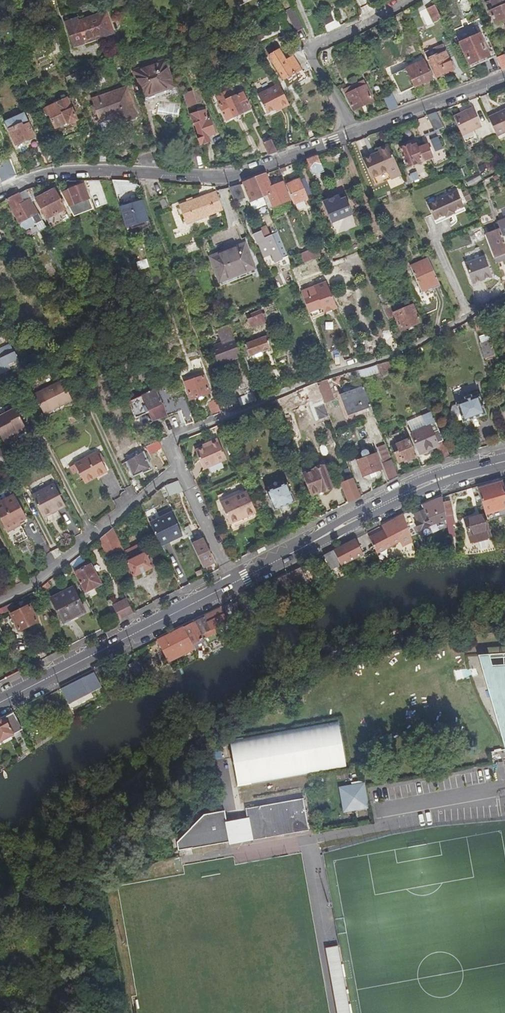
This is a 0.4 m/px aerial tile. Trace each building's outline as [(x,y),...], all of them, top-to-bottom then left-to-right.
[(491,8),(487,10),(493,23),(504,18),(504,2),(504,0),(487,0),(491,8)] [(426,26),(441,19),(434,5),(419,11),(426,26)] [(302,27),(292,6),(285,10),(294,31),(302,27)] [(75,20),(65,23),(73,47),(111,34),(105,14),(76,24),(75,20)] [(460,41),(469,62),(492,53),(483,31),(460,41)] [(58,52),(53,35),(43,38),(48,55),(58,52)] [(437,50),(427,55),(435,73),(451,66),(440,41),(434,44),(437,50)] [(424,48),(427,55),(437,50),(434,44),(424,48)] [(280,48),(269,54),(286,85),(304,75),(293,55),(285,59),(280,48)] [(504,67),(504,60),(502,55),(494,59),(500,70),(504,67)] [(429,76),(420,56),(388,70),(398,90),(429,76)] [(68,66),(70,72),(83,66),(81,61),(68,66)] [(161,62),(132,72),(142,99),(171,88),(161,62)] [(288,105),(277,84),(256,96),(264,114),(273,109),(277,107),(278,109),(288,105)] [(362,84),(344,95),(353,110),(371,99),(362,84)] [(213,93),(216,101),(232,95),(228,87),(213,93)] [(124,89),(90,101),(97,120),(112,115),(115,124),(134,117),(124,89)] [(232,95),(216,101),(224,119),(249,108),(240,91),(232,95)] [(188,92),(180,95),(185,107),(193,104),(188,92)] [(397,106),(391,93),(383,97),(389,110),(397,106)] [(74,120),(66,97),(41,107),(44,114),(46,113),(51,125),(63,121),(64,124),(74,120)] [(157,115),(178,117),(180,104),(158,101),(157,115)] [(188,115),(195,134),(199,146),(202,145),(204,146),(209,144),(210,140),(208,135),(215,132),(204,107),(201,105),(196,108),(195,109),(196,113),(188,115)] [(471,109),(451,116),(459,135),(468,131),(478,126),(471,109)] [(485,118),(493,137),(501,134),(504,132),(504,110),(485,118)] [(434,112),(425,115),(431,132),(440,129),(434,112)] [(16,145),(34,137),(24,114),(5,122),(16,145)] [(468,131),(459,135),(462,142),(471,137),(468,131)] [(185,157),(201,151),(199,146),(195,134),(179,140),(185,157)] [(262,142),(268,153),(277,150),(270,138),(262,142)] [(109,162),(100,145),(90,150),(97,163),(109,162)] [(399,174),(387,145),(376,150),(378,153),(363,160),(373,186),(399,174)] [(407,145),(398,148),(405,166),(429,157),(425,146),(415,149),(414,145),(408,148),(407,145)] [(48,165),(54,163),(47,147),(42,150),(48,165)] [(48,165),(42,150),(38,153),(43,166),(48,165)] [(316,155),(305,159),(312,176),(323,171),(316,155)] [(8,180),(2,167),(0,168),(0,183),(0,184),(8,180)] [(264,174),(255,177),(259,188),(265,186),(272,204),(287,198),(280,180),(269,185),(264,174)] [(255,177),(241,184),(248,203),(262,196),(259,188),(255,177)] [(298,177),(284,183),(292,203),(306,197),(298,177)] [(116,193),(133,187),(130,179),(112,180),(116,193)] [(83,185),(61,193),(73,216),(92,208),(83,185)] [(238,185),(229,187),(233,203),(243,198),(238,185)] [(265,186),(259,188),(262,196),(264,202),(265,206),(272,204),(265,186)] [(26,191),(30,200),(32,205),(37,203),(46,220),(64,210),(54,191),(38,198),(32,188),(26,191)] [(449,210),(460,205),(453,189),(424,201),(431,218),(442,213),(442,214),(450,211),(449,210)] [(18,194),(6,200),(21,231),(41,221),(32,205),(30,200),(22,204),(18,194)] [(170,205),(167,194),(160,197),(164,207),(170,205)] [(186,222),(223,208),(218,194),(209,198),(208,195),(180,205),(186,222)] [(350,213),(343,196),(337,198),(336,195),(322,201),(330,221),(350,213)] [(262,196),(248,203),(250,209),(264,202),(262,196)] [(142,198),(119,205),(125,226),(148,220),(142,198)] [(461,210),(460,205),(449,210),(450,211),(442,214),(442,213),(431,218),(432,222),(461,210)] [(487,210),(475,215),(479,224),(491,219),(487,210)] [(494,217),(500,230),(501,231),(503,230),(504,235),(504,212),(494,217)] [(125,226),(126,230),(139,231),(148,224),(148,220),(125,226)] [(264,226),(257,228),(259,230),(261,237),(267,235),(264,226)] [(261,237),(259,230),(250,234),(254,244),(256,244),(260,254),(267,251),(271,260),(284,255),(275,232),(267,235),(261,237)] [(500,230),(484,236),(504,281),(504,280),(504,241),(501,231),(500,230)] [(308,243),(305,236),(295,240),(298,247),(295,248),(301,263),(314,257),(308,243)] [(218,279),(258,264),(248,241),(209,256),(218,279)] [(308,243),(314,257),(319,255),(315,245),(313,246),(311,241),(308,243)] [(480,257),(460,264),(468,284),(487,276),(480,257)] [(437,285),(426,258),(408,266),(419,293),(437,285)] [(147,260),(136,263),(138,270),(149,266),(147,260)] [(298,291),(308,317),(335,306),(324,281),(298,291)] [(230,300),(239,296),(236,288),(227,292),(230,300)] [(216,304),(215,302),(205,305),(207,312),(217,308),(218,307),(217,304),(216,304)] [(409,305),(391,313),(399,330),(417,322),(409,305)] [(388,307),(381,310),(385,319),(390,317),(388,307)] [(258,308),(244,313),(249,324),(262,319),(258,308)] [(481,313),(472,318),(475,328),(484,325),(481,313)] [(220,341),(209,345),(216,361),(239,354),(233,337),(228,325),(216,329),(220,341)] [(484,355),(493,353),(486,331),(478,334),(484,355)] [(264,334),(241,341),(246,354),(268,346),(264,334)] [(2,364),(10,360),(4,347),(0,349),(0,369),(2,364)] [(389,361),(376,365),(379,372),(391,369),(389,361)] [(379,372),(376,365),(363,369),(366,377),(379,372)] [(250,384),(246,372),(240,375),(244,386),(250,384)] [(208,393),(202,376),(184,383),(190,400),(208,393)] [(272,386),(269,378),(260,382),(263,390),(272,386)] [(326,379),(316,382),(319,389),(320,392),(324,403),(331,400),(334,399),(326,379)] [(39,416),(67,401),(57,381),(29,395),(39,416)] [(319,389),(316,382),(296,390),(298,394),(306,391),(307,393),(308,393),(319,389)] [(236,388),(239,397),(252,391),(250,384),(244,386),(236,388)] [(345,416),(370,407),(362,385),(349,390),(351,394),(339,398),(345,416)] [(132,417),(129,419),(134,428),(150,422),(149,420),(178,409),(183,423),(193,420),(183,394),(157,404),(150,390),(125,401),(132,417)] [(485,414),(477,390),(469,393),(469,395),(463,397),(464,399),(454,403),(461,422),(485,414)] [(252,391),(239,397),(241,402),(254,397),(252,391)] [(383,391),(371,396),(373,401),(385,397),(383,391)] [(207,402),(211,414),(219,411),(215,399),(207,402)] [(280,409),(276,399),(268,402),(272,412),(280,409)] [(0,412),(0,439),(5,437),(2,432),(8,429),(8,431),(18,425),(9,407),(0,412)] [(435,423),(431,412),(408,422),(412,433),(411,434),(419,453),(437,445),(429,426),(435,423)] [(437,445),(443,442),(435,423),(429,426),(437,445)] [(20,428),(18,425),(8,431),(10,434),(20,428)] [(407,461),(416,457),(408,439),(402,441),(399,433),(393,435),(396,442),(390,445),(393,451),(392,451),(397,462),(406,458),(407,461)] [(216,435),(207,439),(209,441),(193,447),(202,466),(225,456),(216,435)] [(159,444),(157,440),(156,438),(144,446),(146,451),(147,452),(160,446),(159,444)] [(376,447),(383,463),(390,460),(384,444),(376,447)] [(131,460),(123,463),(132,480),(141,475),(142,475),(151,471),(142,454),(140,454),(137,448),(127,453),(131,460)] [(380,468),(374,453),(368,455),(366,449),(359,451),(362,458),(355,461),(361,476),(380,468)] [(102,472),(92,453),(65,467),(69,474),(73,472),(79,484),(102,472)] [(383,463),(389,481),(397,477),(390,460),(383,463)] [(303,473),(311,494),(331,485),(323,466),(303,473)] [(176,480),(164,486),(168,495),(180,489),(176,480)] [(286,480),(267,488),(275,508),(294,500),(286,480)] [(504,512),(504,491),(503,481),(477,487),(483,516),(504,512)] [(343,487),(348,501),(360,495),(359,494),(357,487),(355,482),(343,487)] [(218,496),(220,500),(246,489),(244,484),(218,496)] [(28,497),(40,519),(62,507),(50,485),(28,497)] [(246,489),(220,500),(228,518),(238,514),(239,517),(255,510),(246,489)] [(438,522),(445,521),(442,505),(441,496),(422,504),(423,509),(412,514),(415,522),(412,523),(415,530),(425,525),(438,522)] [(25,542),(17,526),(24,522),(12,499),(0,505),(0,526),(12,549),(25,542)] [(442,505),(445,521),(453,519),(450,503),(442,505)] [(238,514),(228,518),(231,525),(257,514),(255,510),(239,517),(238,514)] [(170,511),(148,522),(159,545),(181,534),(170,511)] [(367,538),(371,551),(396,539),(398,545),(412,539),(402,513),(381,524),(383,529),(367,538)] [(468,544),(488,539),(483,516),(462,520),(468,544)] [(270,519),(262,522),(267,535),(275,531),(270,519)] [(182,528),(187,539),(191,538),(186,526),(182,528)] [(110,527),(96,538),(106,556),(121,548),(120,546),(123,545),(119,537),(116,538),(110,527)] [(341,547),(354,541),(353,538),(339,545),(341,547)] [(189,543),(199,566),(209,561),(199,539),(189,543)] [(331,549),(336,563),(358,554),(354,541),(341,547),(339,545),(331,549)] [(122,550),(127,558),(143,550),(139,542),(122,550)] [(447,543),(439,543),(439,552),(448,551),(447,543)] [(331,549),(322,553),(326,567),(336,563),(331,549)] [(143,550),(127,558),(124,560),(132,576),(151,566),(143,550)] [(82,586),(96,579),(85,558),(80,560),(83,566),(74,571),(77,578),(82,586)] [(67,567),(74,580),(77,578),(74,571),(71,565),(67,567)] [(285,573),(290,587),(291,589),(305,582),(299,565),(285,573)] [(285,573),(271,579),(277,592),(290,587),(285,573)] [(46,580),(37,587),(41,592),(50,584),(46,580)] [(84,609),(73,587),(51,598),(62,620),(84,609)] [(113,604),(120,617),(133,610),(126,597),(113,604)] [(0,606),(3,611),(15,606),(12,600),(0,606)] [(26,604),(8,613),(16,629),(34,620),(26,604)] [(225,621),(218,606),(211,610),(214,617),(206,621),(209,628),(211,633),(217,630),(215,626),(225,621)] [(214,617),(211,610),(202,614),(206,621),(214,617)] [(206,621),(202,614),(193,619),(195,623),(201,632),(209,628),(206,621)] [(195,623),(193,619),(182,625),(184,629),(195,623)] [(190,642),(203,637),(201,632),(195,623),(184,629),(190,642)] [(183,649),(191,645),(190,642),(184,629),(182,625),(155,638),(166,660),(183,651),(183,649)] [(486,650),(504,736),(504,694),(498,662),(504,662),(504,649),(486,650)] [(131,670),(139,666),(136,658),(127,663),(131,670)] [(78,678),(69,682),(76,695),(85,691),(78,678)] [(69,682),(59,687),(67,702),(77,697),(76,695),(69,682)] [(0,717),(0,738),(11,731),(22,751),(27,748),(17,728),(20,727),(12,711),(0,717)] [(243,739),(229,741),(238,787),(252,785),(251,784),(347,767),(339,722),(243,739)] [(221,745),(208,747),(211,761),(223,759),(221,745)] [(323,777),(313,779),(314,787),(325,785),(323,777)] [(207,784),(209,802),(216,801),(214,783),(207,784)] [(341,788),(346,810),(368,806),(364,784),(341,788)] [(245,810),(247,820),(250,839),(251,841),(310,830),(304,800),(245,810)] [(238,840),(236,828),(228,830),(225,812),(203,816),(177,842),(179,851),(238,840)] [(250,839),(247,820),(235,822),(236,828),(238,840),(238,842),(250,839)]
